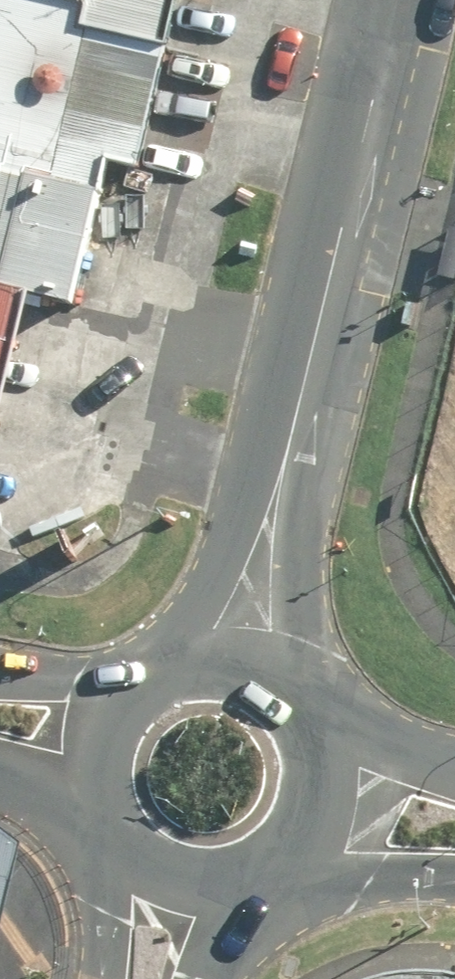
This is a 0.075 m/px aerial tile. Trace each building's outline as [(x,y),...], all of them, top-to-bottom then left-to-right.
[(93,324),(176,0),(0,0),(0,301),(93,324)]
